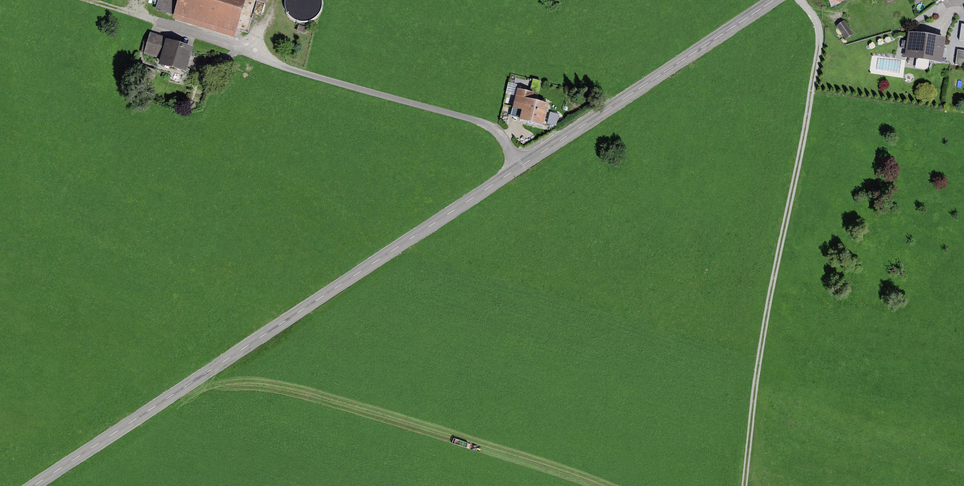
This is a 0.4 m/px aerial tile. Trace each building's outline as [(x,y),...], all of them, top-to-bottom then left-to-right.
[(155,11),(174,16),(173,21),(235,40),(247,0),(158,0),(155,11)] [(289,18),(312,28),(324,2),(320,0),(294,0),(292,5),(295,7),(289,18)] [(837,26),(846,40),(853,35),(844,22),(837,26)] [(177,41),(150,33),(144,54),(161,59),(158,67),(186,75),(194,49),(176,44),(177,41)] [(946,39),(908,34),(904,59),(942,64),(946,39)] [(958,51),(955,65),(963,67),(963,52),(958,51)] [(505,95),(515,97),(517,85),(508,83),(505,95)] [(534,94),(517,90),(512,109),(522,112),(519,122),(542,128),(548,106),(532,102),(534,94)]
